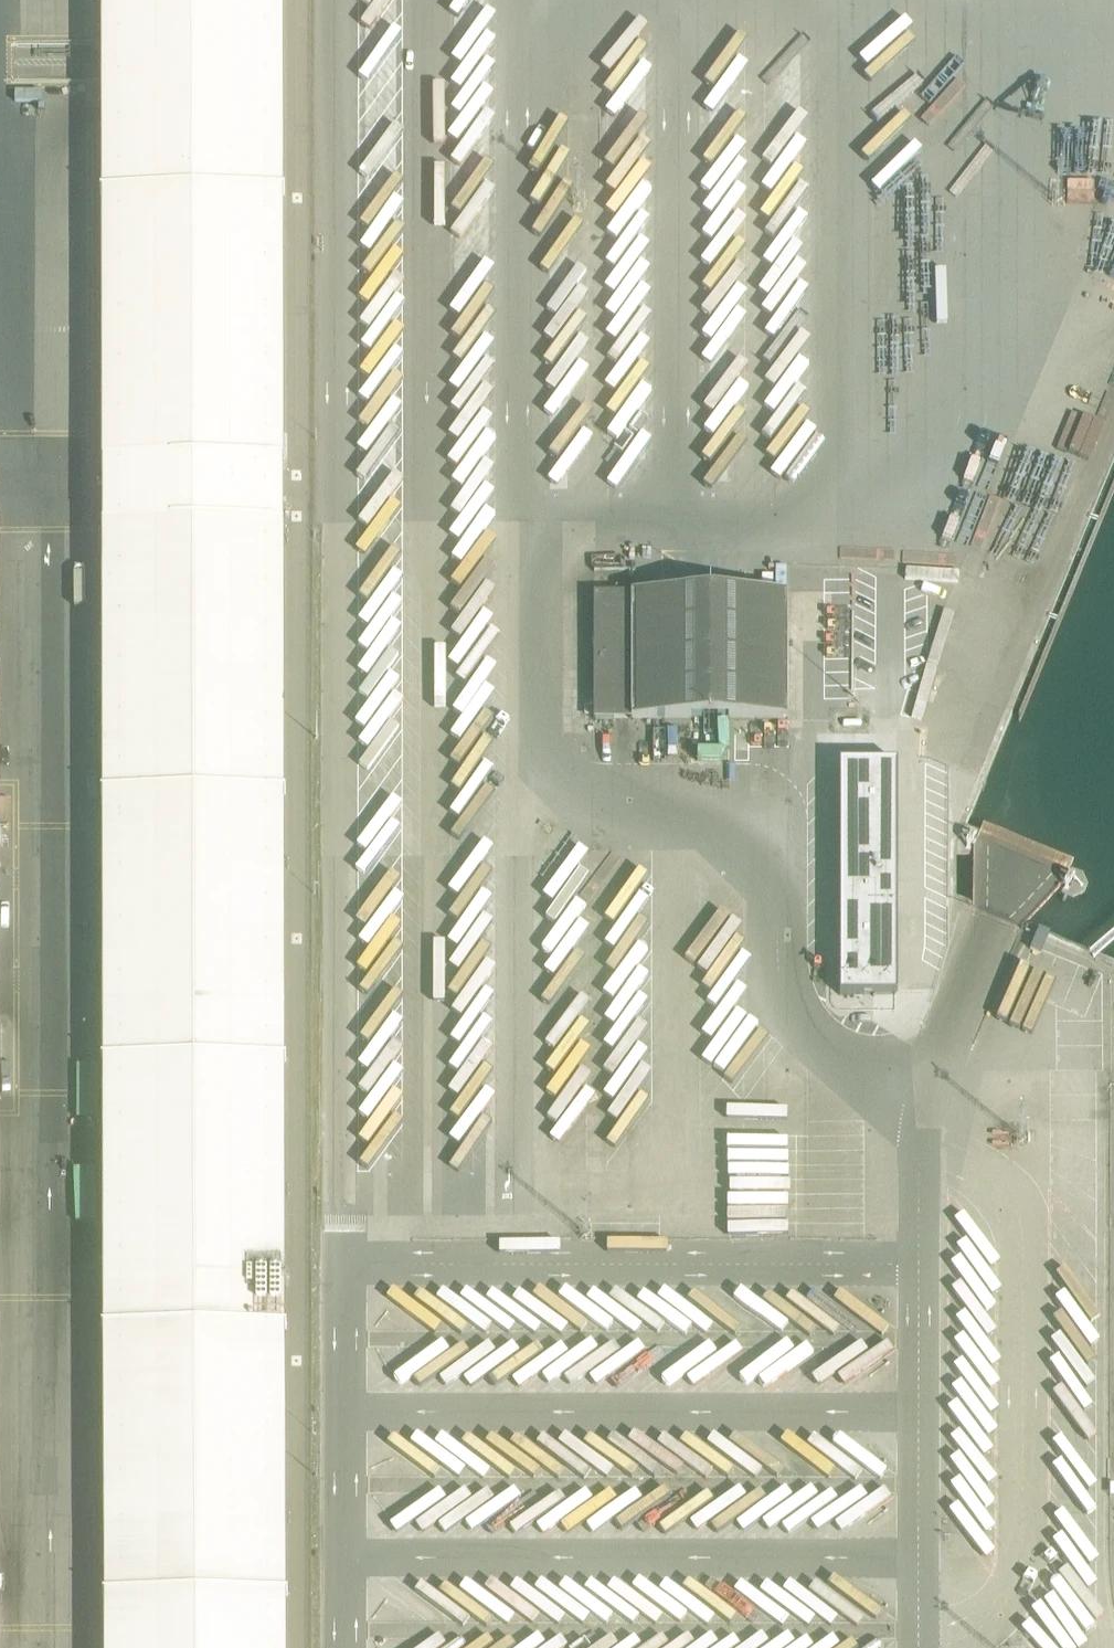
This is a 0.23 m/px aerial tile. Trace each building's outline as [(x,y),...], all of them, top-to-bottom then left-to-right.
[(103,528),(283,528),(282,0),(102,0),(103,528)] [(283,528),(103,528),(105,1647),(285,1647),(283,528)] [(593,721),(788,721),(788,595),(593,595),(593,721)] [(896,995),(896,764),(840,764),(840,995),(896,995)] [(957,854),(969,854),(979,827),(964,821),(957,837),(957,854)] [(1089,880),(1084,869),(1072,864),(1062,889),(1074,894),(1085,889),(1089,880)]
